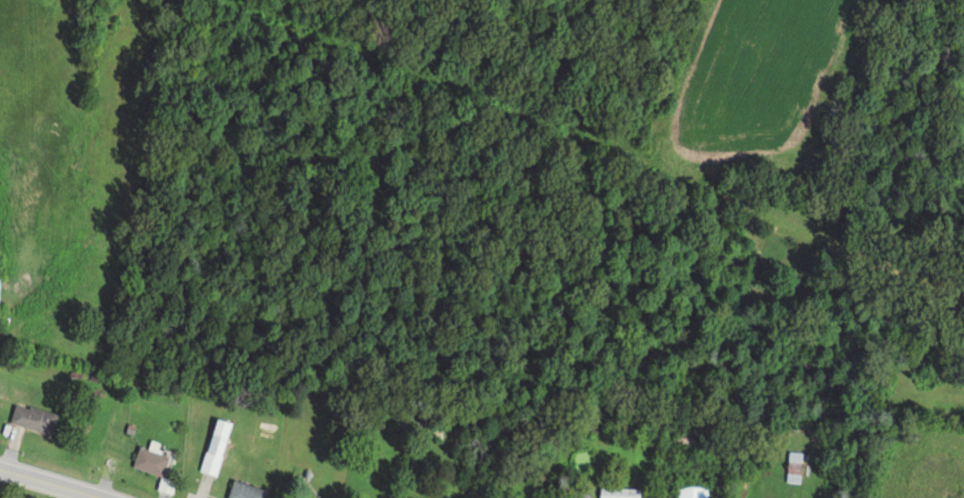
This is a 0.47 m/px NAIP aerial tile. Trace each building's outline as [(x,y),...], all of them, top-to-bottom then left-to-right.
[(51,432),(55,413),(14,404),(10,424),(51,432)] [(217,475),(231,423),(215,418),(201,471),(217,475)] [(693,424),(677,424),(676,445),(692,446),(693,424)] [(132,465),(162,476),(169,457),(139,446),(132,465)] [(787,482),(801,482),(802,452),(788,451),(787,482)] [(233,479),(227,497),(264,497),(266,490),(233,479)] [(707,486),(676,486),(676,497),(707,497),(707,486)] [(639,487),(600,487),(600,497),(639,497),(639,487)]
